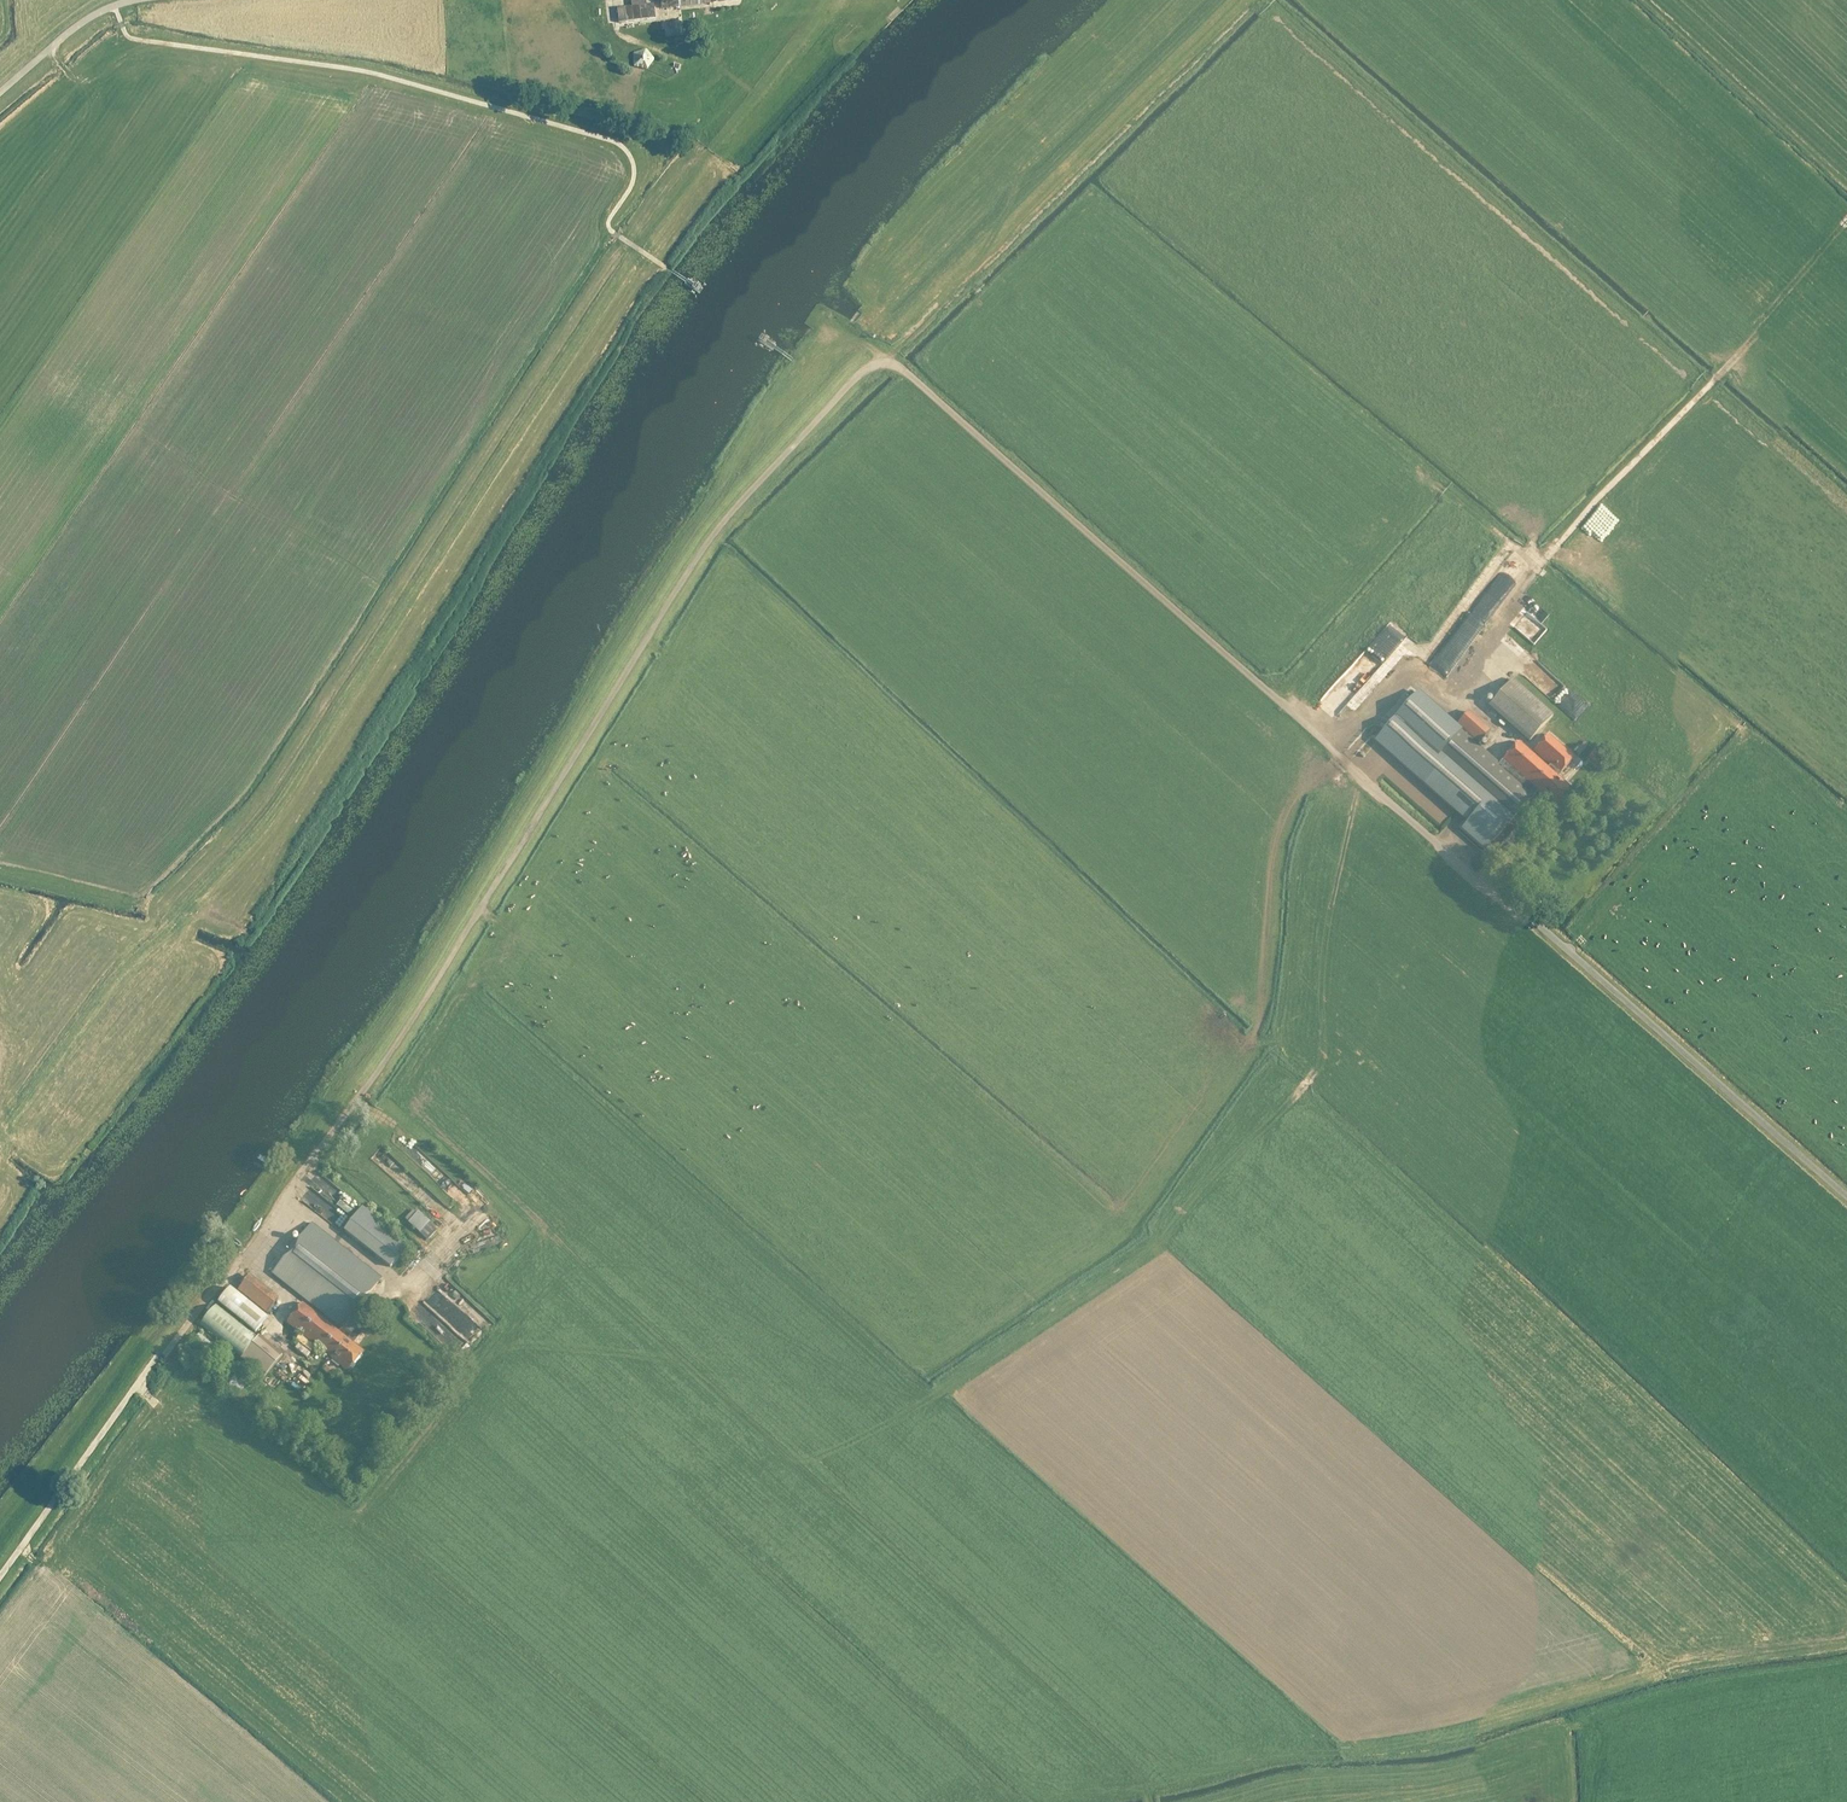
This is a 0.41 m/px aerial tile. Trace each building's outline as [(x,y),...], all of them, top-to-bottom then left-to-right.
[(631,7),(616,9),(618,24),(655,20),(653,5),(646,6),(645,0),(630,0),(631,7)] [(661,9),(737,0),(660,0),(661,9)] [(1521,565),(1525,558),(1514,551),(1510,558),(1521,565)] [(1508,640),(1516,646),(1543,605),(1534,599),(1508,640)] [(1364,681),(1417,622),(1394,602),(1361,639),(1356,635),(1336,656),(1364,681)] [(1467,604),(1421,664),(1434,675),(1480,615),(1467,604)] [(1487,698),(1528,734),(1551,707),(1511,672),(1487,698)] [(1364,725),(1377,738),(1423,694),(1410,680),(1364,725)] [(1556,769),(1573,750),(1547,726),(1532,743),(1548,757),(1546,760),(1517,734),(1498,756),(1476,737),(1488,723),(1467,704),(1454,718),(1459,722),(1417,769),(1467,813),(1460,821),(1484,842),(1536,783),(1554,800),(1571,781),(1556,769)] [(403,1154),(385,1137),(375,1147),(394,1164),(403,1154)] [(405,1160),(400,1164),(406,1173),(412,1170),(405,1160)] [(357,1193),(335,1175),(330,1181),(318,1172),(316,1174),(350,1201),(357,1193)] [(413,1183),(423,1192),(428,1185),(417,1177),(413,1183)] [(475,1209),(478,1202),(468,1197),(464,1204),(475,1209)] [(420,1198),(410,1211),(423,1221),(433,1209),(420,1198)] [(432,1202),(444,1215),(449,1210),(437,1198),(432,1202)] [(361,1200),(343,1223),(389,1260),(404,1241),(374,1217),(377,1213),(361,1200)] [(340,1321),(337,1324),(301,1296),(285,1315),(346,1363),(362,1344),(346,1332),(358,1317),(349,1310),(380,1271),(311,1216),(271,1266),(340,1321)] [(501,1224),(480,1228),(481,1236),(503,1232),(501,1224)] [(265,1306),(277,1291),(248,1268),(236,1283),(265,1306)] [(224,1301),(255,1325),(266,1311),(231,1283),(228,1281),(216,1295),(224,1301)] [(495,1312),(475,1291),(471,1295),(491,1316),(495,1312)] [(256,1330),(216,1298),(199,1318),(239,1351),(256,1330)] [(475,1324),(486,1318),(483,1313),(472,1319),(475,1324)] [(207,1352),(216,1343),(198,1327),(190,1337),(207,1352)] [(247,1374),(241,1362),(228,1360),(219,1371),(225,1384),(238,1386),(247,1374)]
